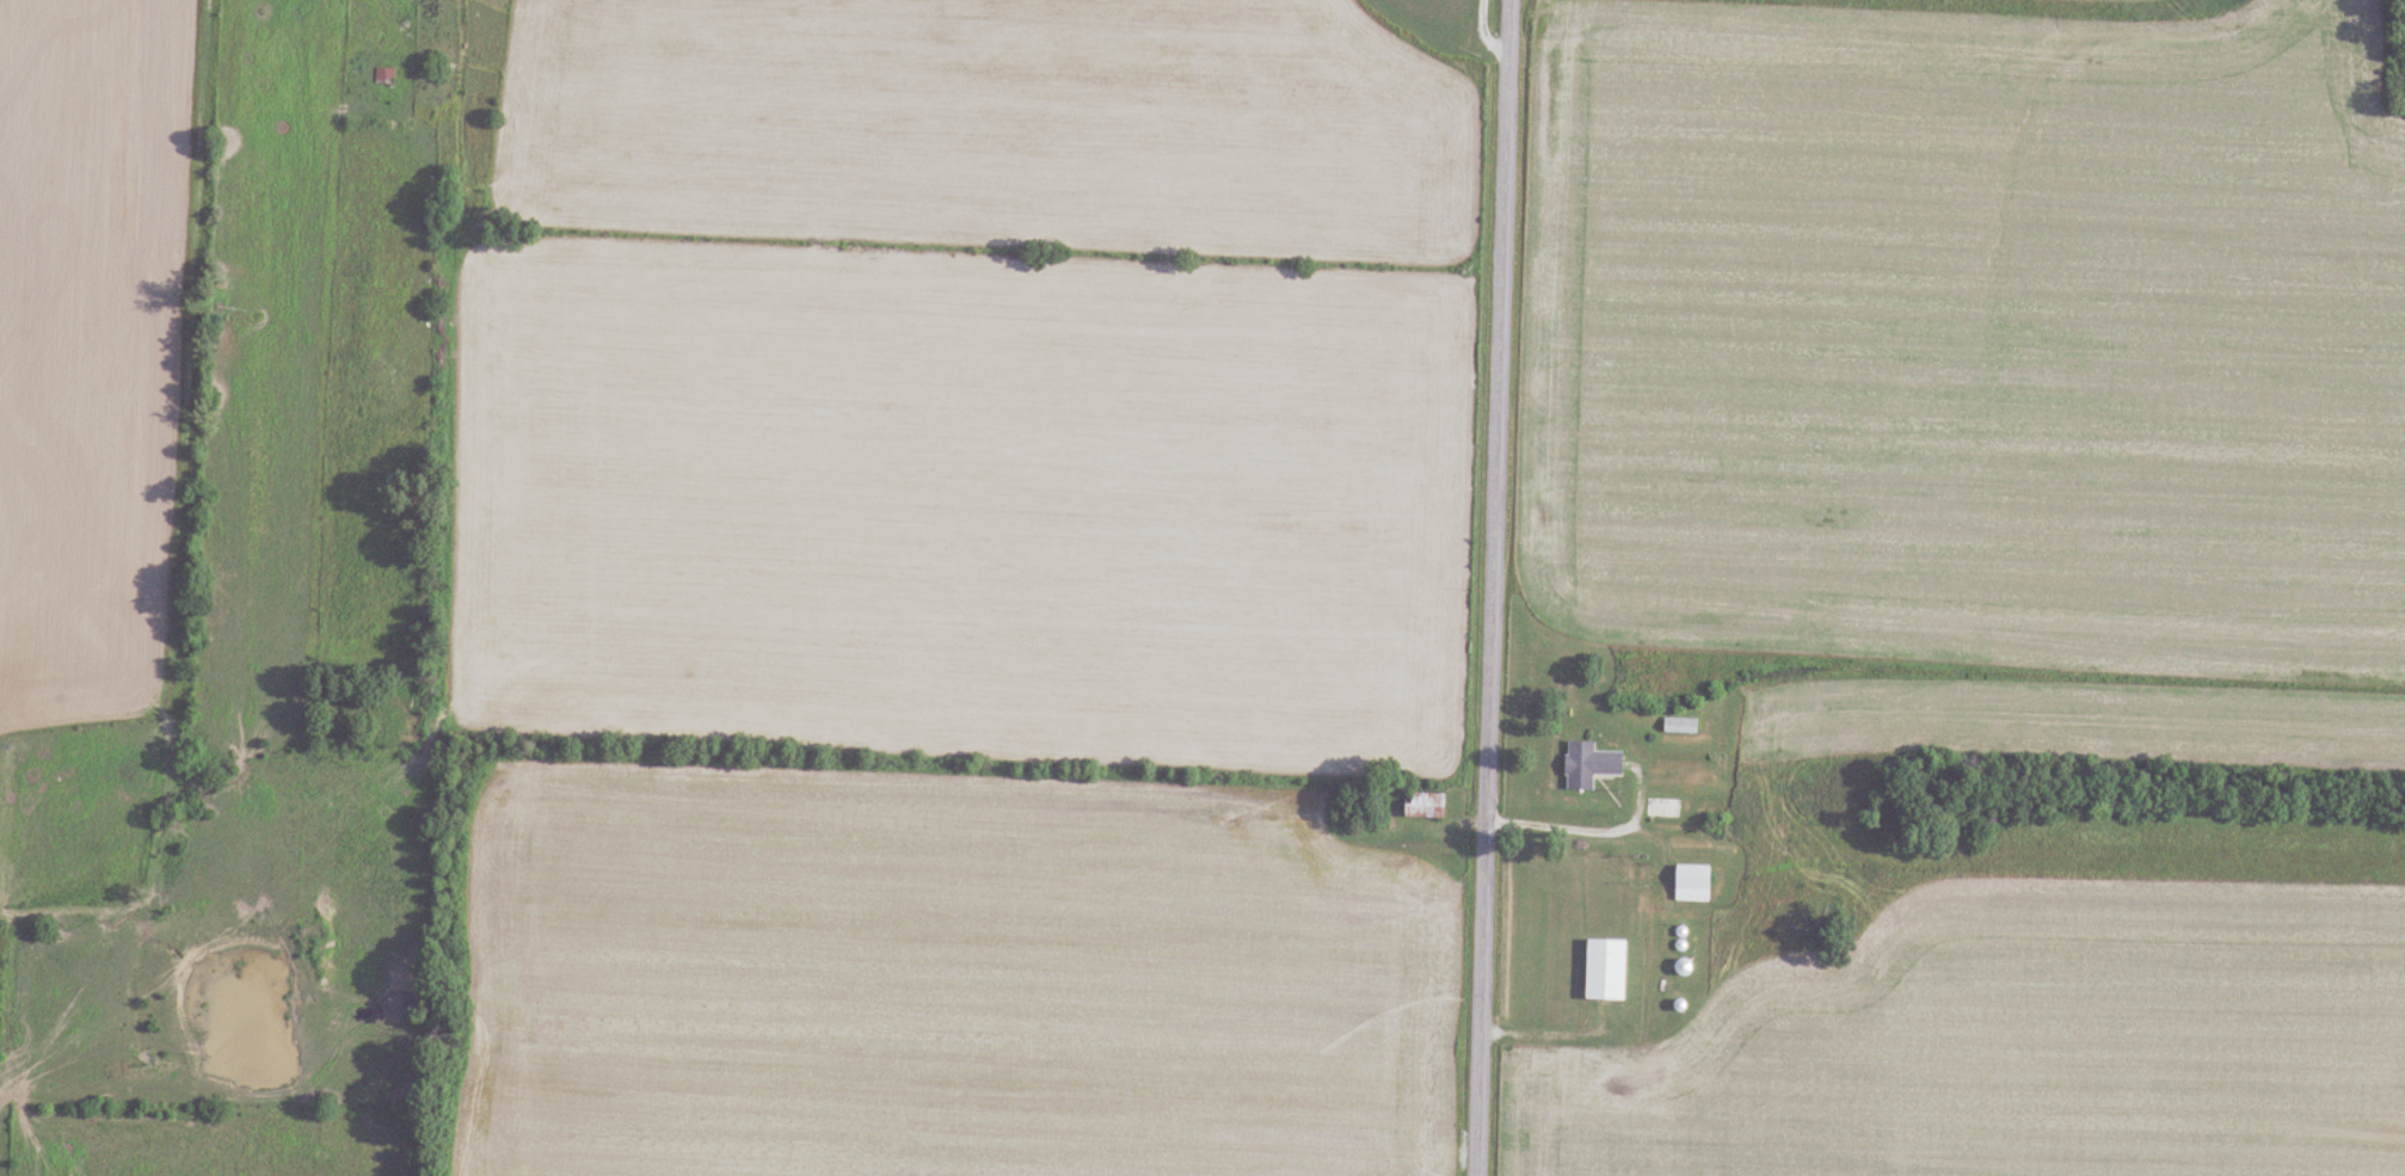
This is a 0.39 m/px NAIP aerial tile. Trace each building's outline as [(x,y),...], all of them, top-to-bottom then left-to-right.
[(1699,718),(1665,718),(1665,734),(1699,734),(1699,718)] [(1623,776),(1623,753),(1595,752),(1595,743),(1567,742),(1567,791),(1594,791),(1594,776),(1623,776)] [(1446,795),(1406,795),(1406,818),(1446,818),(1446,795)] [(1683,817),(1683,800),(1649,800),(1649,817),(1683,817)] [(1710,902),(1710,866),(1677,866),(1677,902),(1710,902)] [(1627,940),(1588,939),(1587,999),(1625,1000),(1627,940)]
